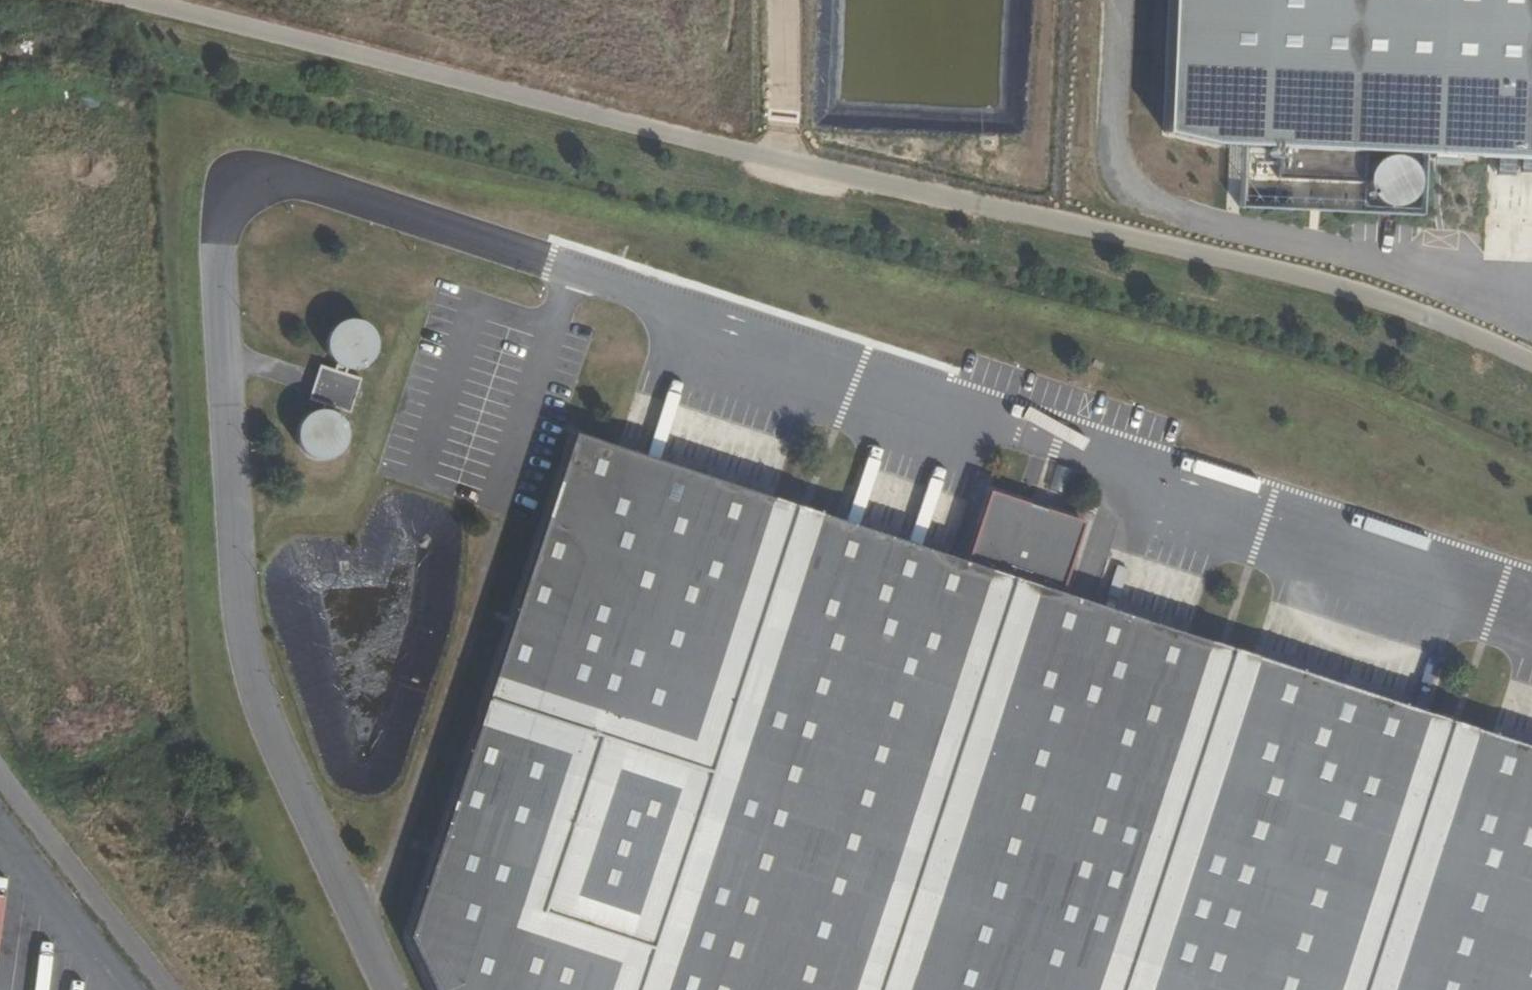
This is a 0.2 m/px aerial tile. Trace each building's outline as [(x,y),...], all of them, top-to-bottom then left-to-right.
[(1168,141),(1215,153),(1531,166),(1531,0),(1174,0),(1168,141)] [(1373,164),(1371,211),(1419,213),(1421,165),(1373,164)] [(362,369),(366,367),(368,366),(373,361),(377,354),(379,347),(378,338),(376,334),(374,331),(369,326),(363,322),(358,321),(354,321),(346,322),(340,325),(337,327),(333,331),(330,337),(329,344),(330,352),(333,359),(338,365),(342,367),(346,369),(349,370),(358,370),(362,369)] [(326,405),(324,411),(327,411),(331,411),(335,413),(336,413),(337,409),(352,413),(363,378),(348,374),(349,370),(346,369),(342,367),(338,365),(337,370),(322,366),(311,400),(326,405)] [(327,411),(324,411),(322,411),(319,412),(314,413),(309,416),(307,418),(305,421),(302,425),(300,430),(300,435),(300,440),(301,444),(306,451),(308,454),(312,457),(317,459),(320,460),(329,460),(334,458),(338,456),(341,454),(345,450),(347,446),(348,442),(349,434),(349,429),(347,426),(346,422),(342,418),(339,415),(335,413),(331,411),(327,411)] [(575,432),(414,935),(440,989),(1531,989),(1531,740),(1062,589),(1085,518),(990,487),(966,559),(575,432)] [(1162,611),(1182,564),(1148,550),(1128,597),(1162,611)]
